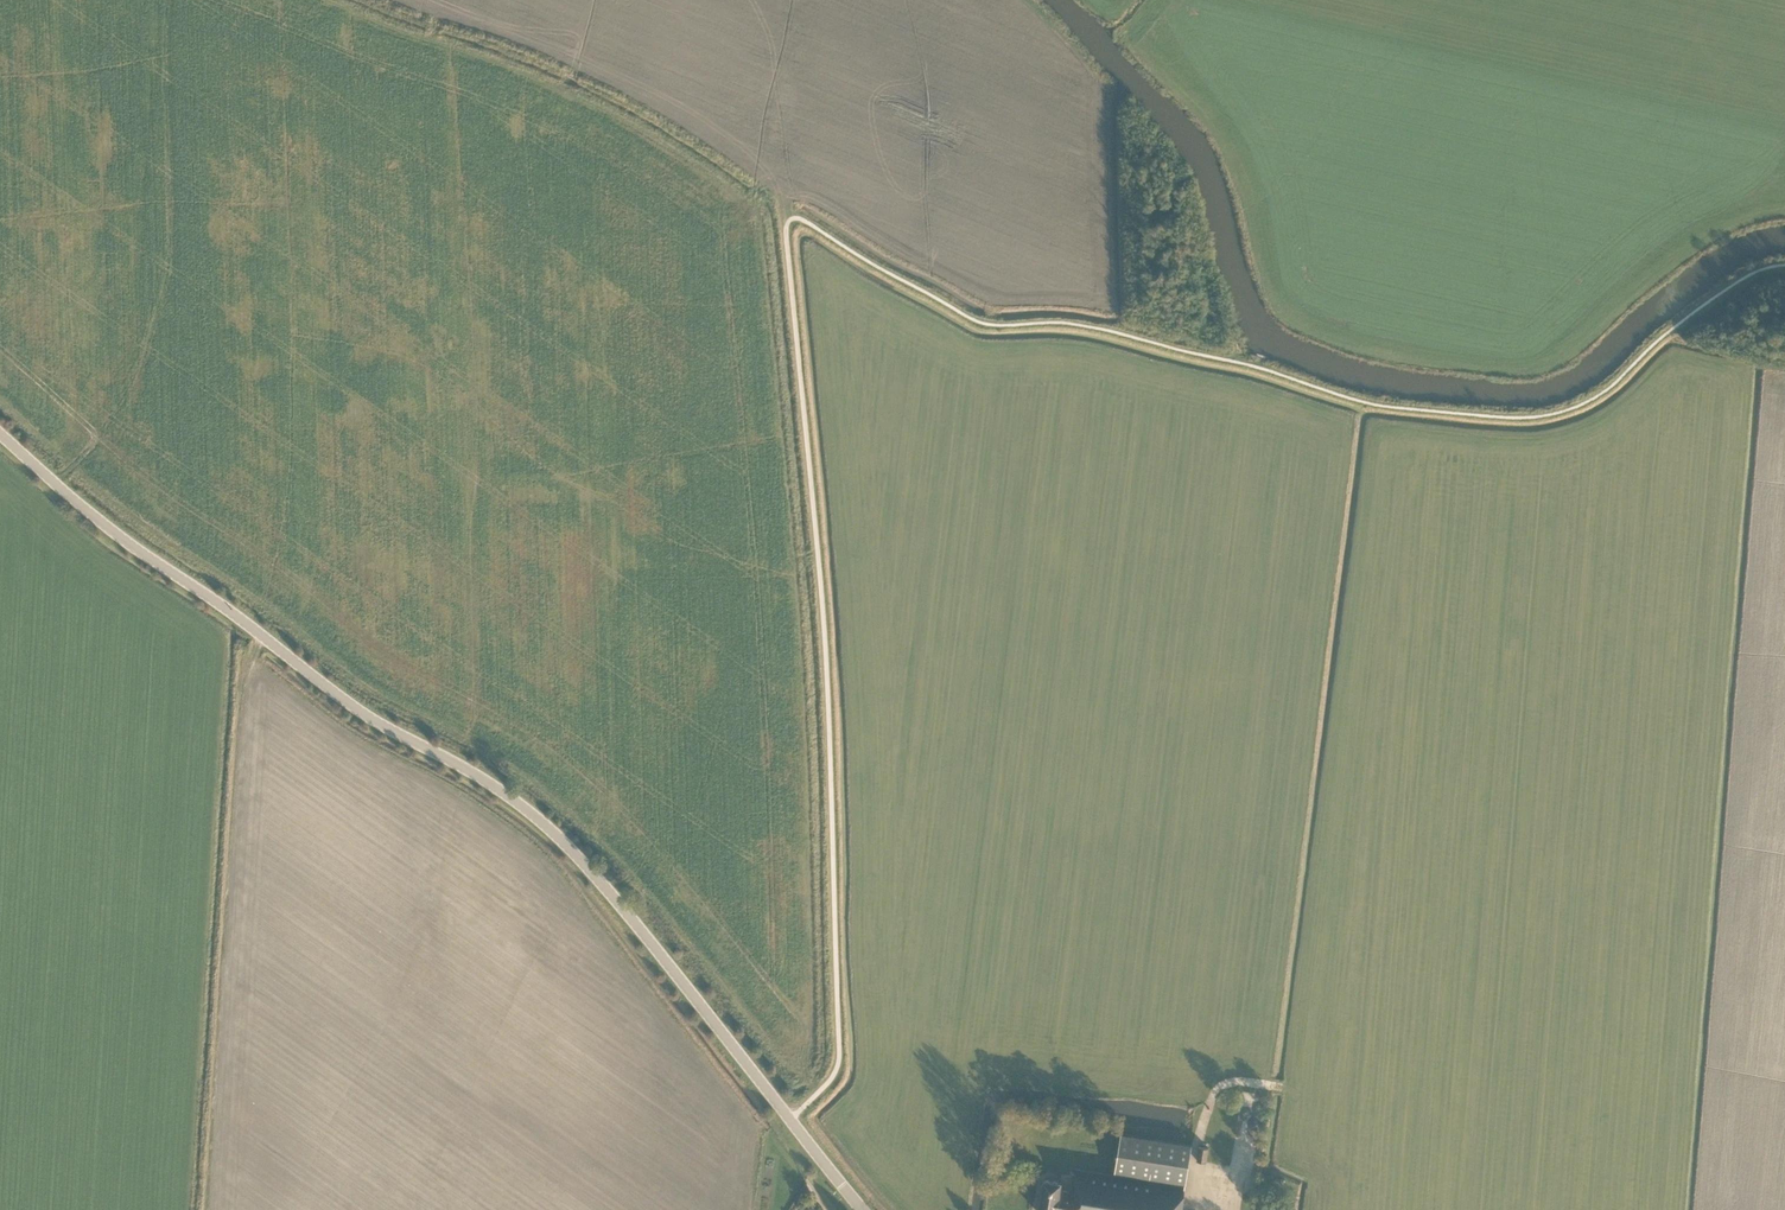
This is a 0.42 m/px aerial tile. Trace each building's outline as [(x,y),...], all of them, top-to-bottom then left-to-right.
[(1121,1132),(1115,1171),(1136,1175),(1185,1182),(1190,1152),(1191,1143),(1121,1132)] [(1209,1147),(1199,1145),(1197,1159),(1207,1160),(1209,1147)] [(1075,1168),(1072,1190),(1061,1188),(1062,1181),(1045,1179),(1040,1209),(1182,1209),(1187,1185),(1075,1168)]
